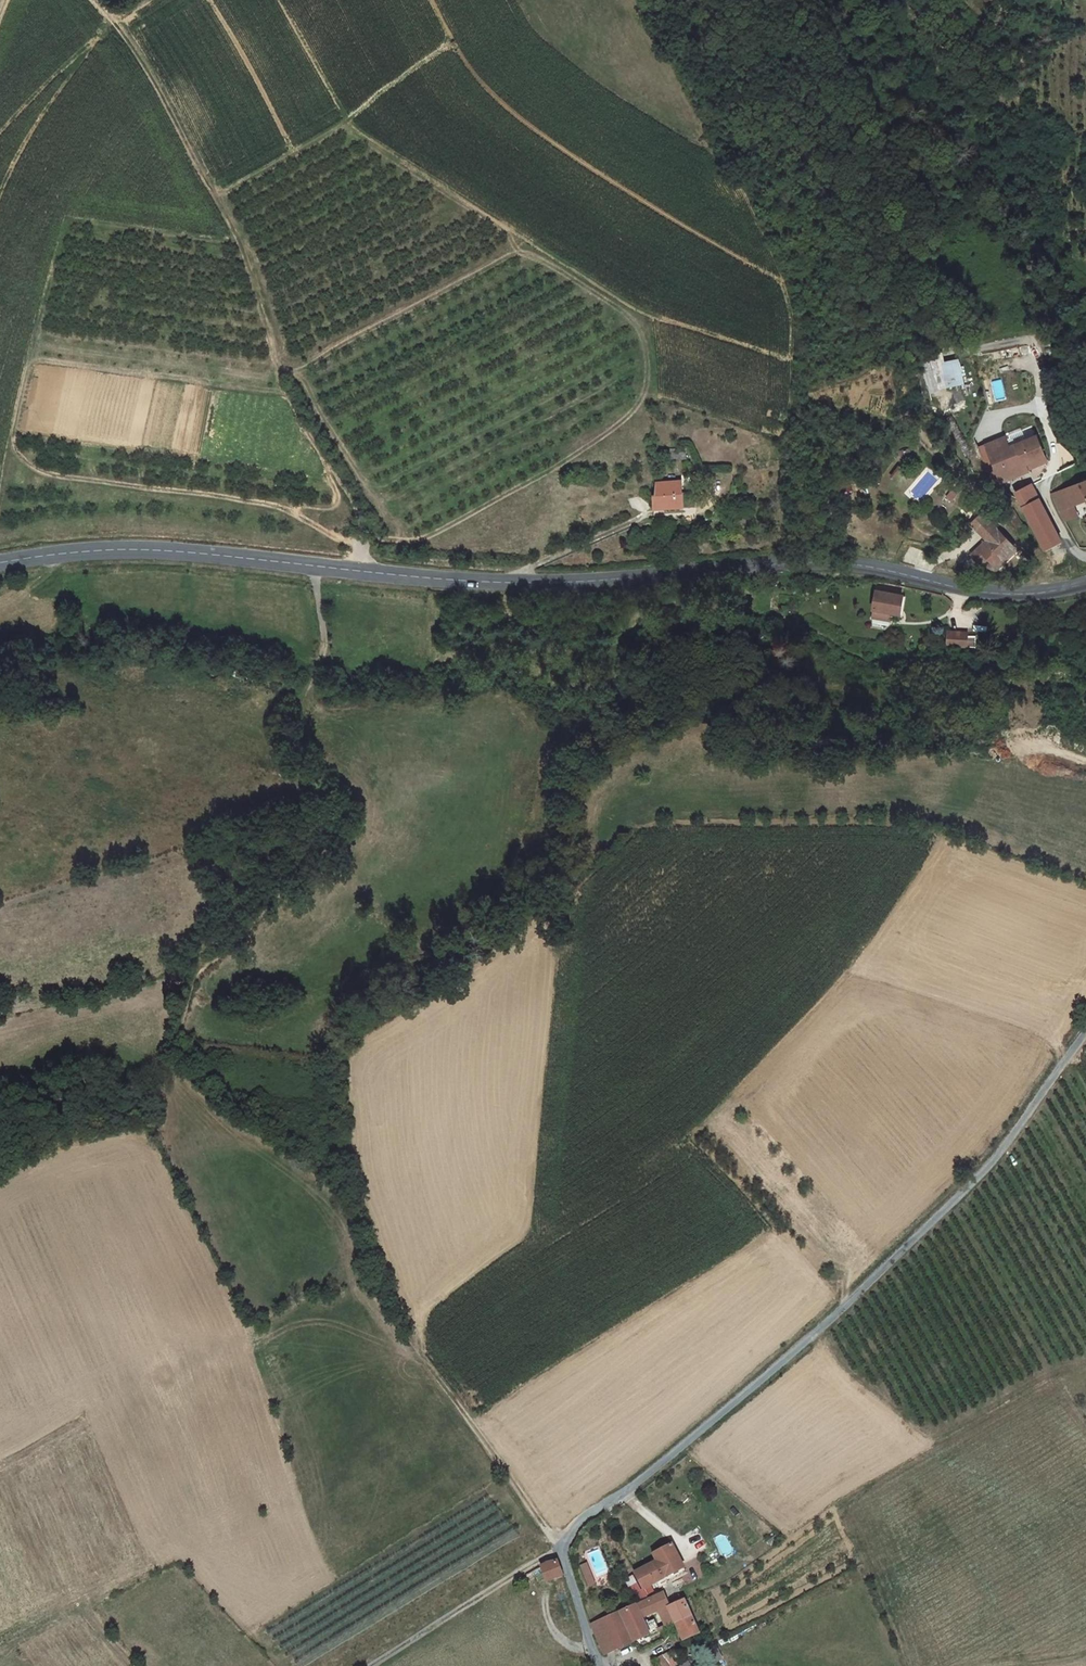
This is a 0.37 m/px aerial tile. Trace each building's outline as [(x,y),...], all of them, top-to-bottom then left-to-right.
[(941,359),(943,385),(973,383),(971,357),(941,359)] [(1039,433),(1020,440),(1028,461),(1048,453),(1039,433)] [(1020,440),(992,450),(998,465),(1008,462),(1012,472),(1030,465),(1028,461),(1020,440)] [(1048,453),(1028,461),(1030,465),(1050,458),(1048,453)] [(1008,462),(998,465),(1003,476),(1012,472),(1008,462)] [(684,485),(694,483),(693,475),(661,480),(660,494),(656,493),(656,504),(684,503),(684,502),(684,492),(684,485)] [(1053,490),(1059,504),(1060,505),(1074,499),(1085,494),(1085,475),(1067,484),(1053,490)] [(1037,483),(1022,488),(1027,500),(1042,494),(1037,483)] [(695,492),(684,492),(684,502),(695,502),(695,492)] [(1042,494),(1027,500),(1047,540),(1059,534),(1049,510),(1042,494)] [(1074,499),(1060,505),(1067,516),(1079,511),(1074,499)] [(986,524),(995,513),(993,512),(984,504),(975,515),(986,524)] [(1028,524),(1016,504),(1009,507),(1022,528),(1028,524)] [(1001,557),(1019,535),(995,513),(993,516),(986,524),(994,533),(986,542),(1001,557)] [(880,603),(904,607),(906,590),(881,586),(880,603)] [(944,624),(928,623),(928,637),(944,637),(944,624)] [(946,630),(945,646),(968,647),(968,630),(946,630)] [(974,647),(976,634),(969,633),(968,646),(974,647)] [(658,1561),(635,1572),(644,1588),(666,1577),(680,1570),(675,1561),(677,1559),(670,1545),(654,1554),(658,1561)] [(715,1553),(710,1556),(714,1563),(719,1560),(715,1553)] [(677,1559),(675,1561),(680,1570),(666,1577),(668,1581),(687,1572),(680,1558),(677,1559)] [(554,1560),(541,1566),(548,1582),(562,1577),(554,1560)] [(587,1563),(581,1565),(589,1585),(595,1583),(587,1563)] [(631,1588),(640,1603),(649,1599),(644,1588),(640,1591),(637,1585),(631,1588)] [(663,1593),(649,1599),(654,1607),(657,1606),(667,1601),(663,1593)] [(642,1616),(655,1610),(654,1607),(649,1599),(640,1603),(625,1610),(635,1632),(628,1635),(631,1642),(659,1630),(655,1619),(645,1624),(642,1616)] [(667,1601),(657,1606),(667,1627),(673,1624),(671,1618),(673,1617),(670,1607),(667,1601)] [(699,1634),(684,1601),(670,1607),(673,1617),(671,1618),(673,1624),(676,1623),(684,1640),(699,1634)] [(594,1625),(604,1654),(631,1642),(628,1635),(635,1632),(625,1610),(594,1625)] [(653,1660),(656,1665),(670,1665),(675,1663),(668,1652),(653,1660)]
